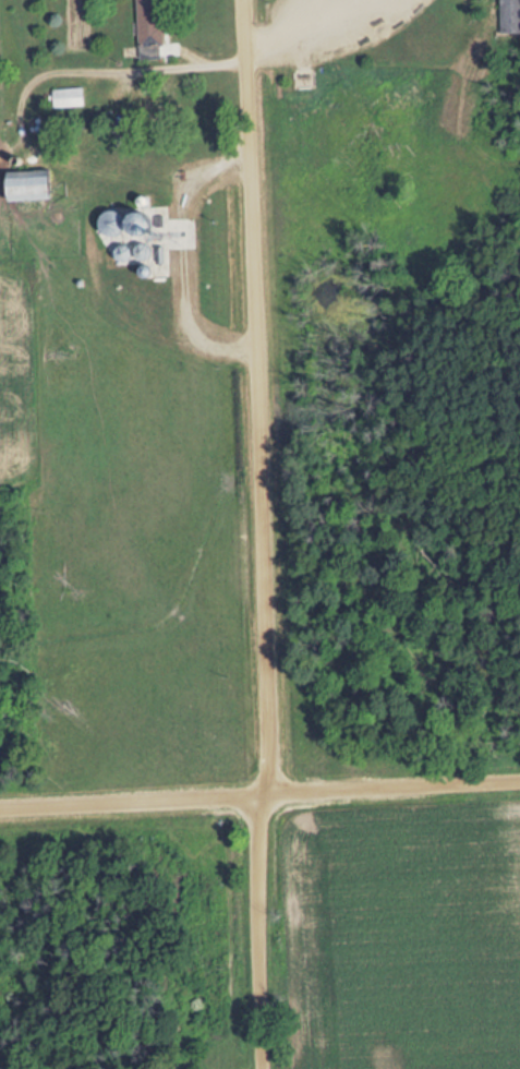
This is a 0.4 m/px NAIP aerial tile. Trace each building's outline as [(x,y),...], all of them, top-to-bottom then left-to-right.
[(169,60),(168,0),(143,0),(143,60),(169,60)] [(89,88),(59,88),(59,107),(89,107),(89,88)] [(173,118),(173,92),(149,92),(149,118),(173,118)] [(64,172),(21,172),(21,199),(64,199),(64,172)] [(133,232),(155,237),(160,216),(139,212),(138,216),(113,210),(108,233),(132,238),(133,232)] [(139,260),(137,244),(121,245),(123,262),(139,260)] [(157,259),(155,244),(141,246),(143,261),(157,259)]
